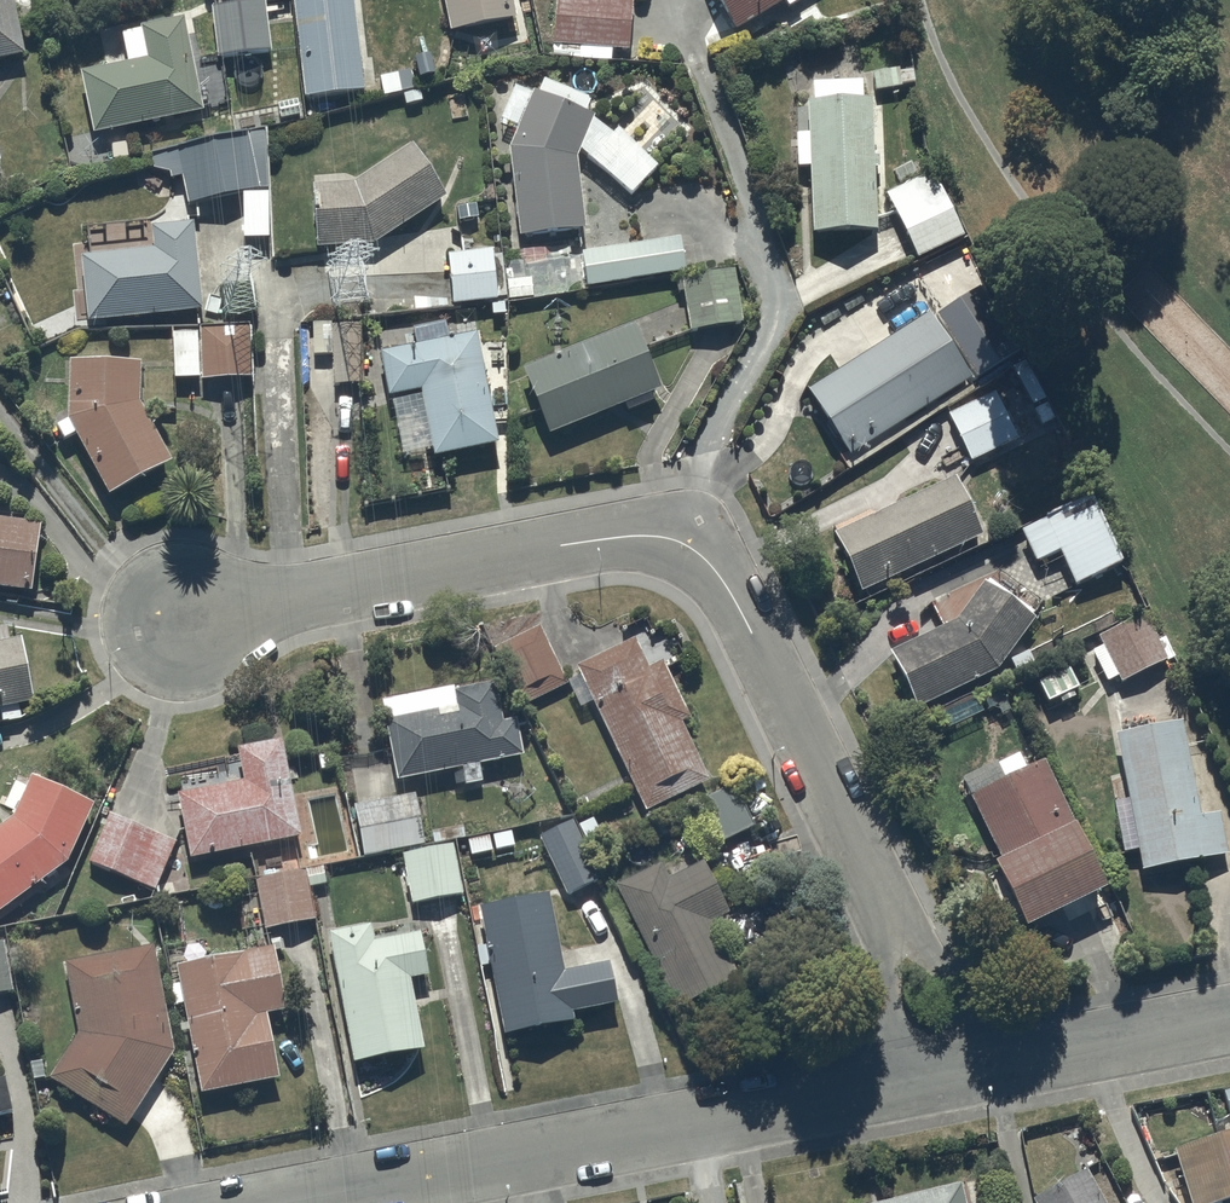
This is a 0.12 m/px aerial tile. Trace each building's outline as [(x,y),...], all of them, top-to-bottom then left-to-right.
[(23,60),(12,0),(0,0),(0,65),(23,60)] [(303,101),(363,95),(353,0),(293,0),(303,101)] [(450,36),(515,24),(511,0),(443,0),(450,36)] [(553,47),(628,52),(631,0),(556,0),(553,47)] [(736,35),(784,5),(788,12),(802,3),(800,0),(714,0),(736,35)] [(211,10),(217,64),(270,58),(265,4),(211,10)] [(80,77),(93,139),(202,117),(183,22),(140,30),(140,34),(121,38),(127,68),(80,77)] [(872,76),(875,94),(902,89),(902,87),(914,85),(912,72),(900,74),(899,71),(872,76)] [(494,134),(512,142),(508,152),(509,160),(500,161),(501,167),(510,166),(519,241),(584,234),(576,162),(579,154),(631,198),(658,170),(618,132),(613,136),(608,132),(606,134),(593,121),(594,119),(586,116),(592,104),(543,83),(537,96),(533,94),(531,98),(514,90),(494,134)] [(810,172),(811,237),(875,236),(874,173),(879,173),(879,160),(872,160),(872,105),(863,105),(863,85),(813,86),(813,105),(807,105),(808,138),(797,138),(797,172),(810,172)] [(182,180),(187,209),(268,192),(264,134),(150,161),(152,171),(169,176),(170,182),(182,180)] [(312,189),(315,252),(374,249),(446,200),(410,149),(354,187),(312,189)] [(886,198),(917,262),(965,239),(933,175),(886,198)] [(243,199),(243,244),(268,244),(268,199),(243,199)] [(80,261),(88,326),(203,312),(193,225),(151,230),(154,252),(80,261)] [(679,240),(582,256),(587,290),(685,274),(679,240)] [(448,258),(452,308),(498,304),(494,254),(448,258)] [(683,295),(689,335),(742,327),(734,273),(675,282),(677,296),(683,295)] [(936,319),(977,381),(998,367),(957,305),(936,319)] [(928,319),(807,395),(850,463),(971,387),(928,319)] [(331,369),(332,388),(363,388),(361,326),(331,327),(331,357),(331,369)] [(379,357),(388,402),(420,395),(434,462),(499,448),(476,337),(449,342),(445,326),(412,333),(415,349),(379,357)] [(522,375),(548,440),(624,409),(627,416),(653,406),(650,398),(660,394),(634,329),(522,375)] [(173,337),(173,381),(200,381),(200,384),(249,384),(249,331),(199,331),(199,336),(173,337)] [(74,439),(108,500),(171,467),(139,406),(139,366),(69,367),(69,423),(57,430),(64,444),(74,439)] [(947,419),(969,465),(1019,442),(997,395),(947,419)] [(832,538),(861,597),(984,538),(955,479),(832,538)] [(1059,556),(1075,590),(1122,568),(1090,498),(1044,519),(1047,524),(1021,535),(1036,566),(1059,556)] [(31,598),(42,528),(0,522),(0,594),(31,598)] [(1035,623),(984,586),(955,626),(888,656),(916,715),(998,675),(1035,623)] [(1168,663),(1145,617),(1099,641),(1121,687),(1168,663)] [(1,726),(21,722),(19,710),(35,707),(21,640),(10,642),(7,628),(0,629),(0,719),(1,726)] [(568,688),(540,629),(492,650),(520,710),(568,688)] [(691,724),(662,664),(648,671),(635,643),(575,671),(580,681),(568,687),(581,713),(593,707),(645,816),(710,786),(682,728),(691,724)] [(1080,693),(1069,670),(1037,686),(1048,708),(1080,693)] [(503,725),(496,687),(456,694),(456,691),(381,704),(395,785),(462,773),(464,789),(483,786),(480,769),(524,761),(517,723),(503,725)] [(976,697),(937,714),(945,732),(984,716),(976,697)] [(1201,820),(1181,726),(1115,740),(1142,877),(1228,859),(1220,816),(1201,820)] [(302,841),(282,744),(235,753),(242,785),(176,798),(189,864),(302,841)] [(1107,899),(1044,764),(1026,774),(1018,757),(996,768),(995,765),(961,781),(1002,866),(994,870),(1027,938),(1107,899)] [(31,779),(12,823),(0,832),(0,917),(67,868),(95,809),(31,779)] [(753,830),(731,786),(693,805),(714,849),(753,830)] [(424,848),(415,798),(353,809),(362,860),(424,848)] [(176,846),(108,816),(87,865),(154,895),(176,846)] [(600,884),(572,823),(539,838),(567,899),(600,884)] [(463,898),(454,847),(401,856),(410,907),(463,898)] [(669,883),(661,867),(614,890),(676,1014),(740,982),(712,927),(729,918),(703,866),(669,883)] [(324,869),(254,882),(264,935),(315,926),(309,890),(327,887),(324,869)] [(549,898),(477,913),(484,948),(475,950),(479,971),(488,969),(502,1042),(575,1027),(573,1018),(617,1010),(609,967),(564,975),(549,898)] [(429,981),(421,937),(375,945),(372,929),(328,937),(353,1070),(425,1057),(411,984),(429,981)] [(3,943),(0,943),(0,998),(13,996),(3,943)] [(175,1056),(154,949),(64,966),(77,1036),(47,1082),(125,1133),(175,1056)] [(286,1016),(274,951),(206,964),(203,950),(181,954),(184,969),(175,970),(199,1098),(279,1084),(267,1020),(286,1016)] [(13,1117),(6,1079),(0,1080),(0,1119),(13,1117)] [(1175,1155),(1190,1202),(1229,1202),(1229,1138),(1175,1155)] [(1087,1174),(1034,1202),(1103,1202),(1087,1174)] [(961,1188),(897,1202),(965,1202),(961,1188)]
